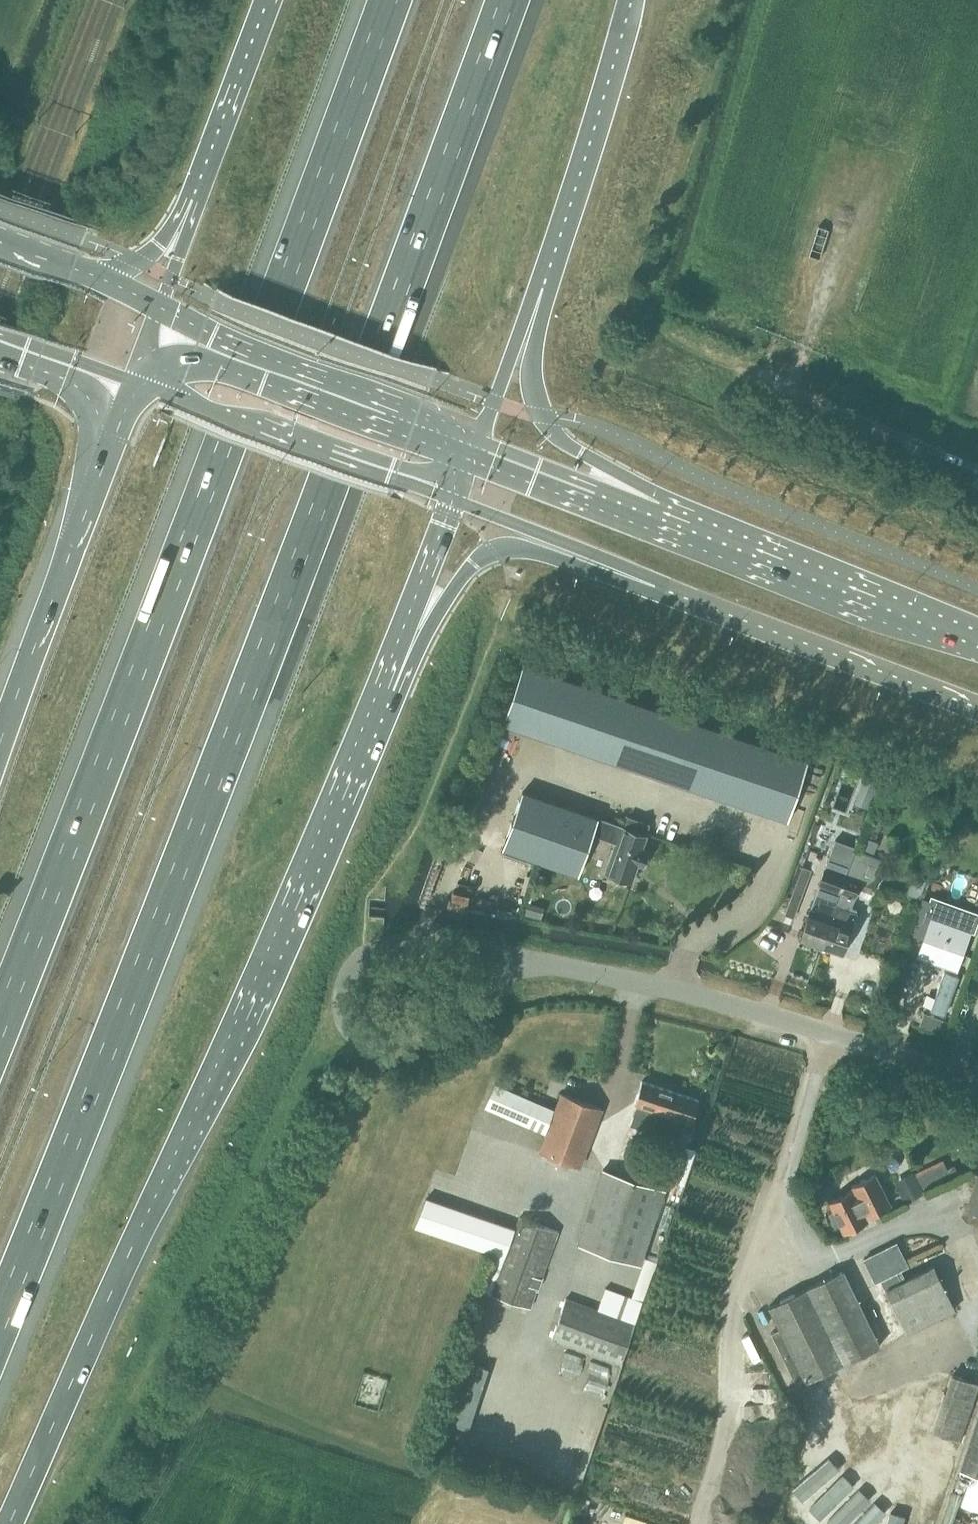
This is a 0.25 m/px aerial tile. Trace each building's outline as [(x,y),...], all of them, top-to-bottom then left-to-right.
[(524,664),(503,724),(788,821),(809,760),(524,664)] [(865,776),(859,793),(873,798),(879,781),(865,776)] [(524,790),(503,847),(562,869),(572,840),(590,847),(595,833),(600,818),(524,790)] [(606,873),(633,882),(639,865),(644,866),(649,852),(641,849),(650,824),(629,817),(625,827),(600,818),(595,833),(617,842),(606,873)] [(829,856),(800,939),(821,946),(847,875),(846,875),(854,852),(835,845),(831,857),(829,856)] [(847,875),(821,946),(842,954),(857,909),(853,908),(860,889),(872,893),(885,859),(856,850),(856,852),(854,852),(846,875),(847,875)] [(802,898),(812,869),(803,866),(792,895),(802,898)] [(911,935),(925,940),(919,956),(949,967),(954,952),(963,955),(972,929),(975,930),(977,921),(977,912),(933,896),(931,900),(925,898),(911,935)] [(945,972),(931,1010),(944,1016),(959,977),(945,972)] [(637,1104),(637,1106),(631,1125),(680,1141),(684,1131),(692,1134),(696,1122),(693,1121),(700,1100),(643,1081),(635,1104),(637,1104)] [(526,1124),(546,1133),(539,1151),(580,1167),(602,1108),(563,1093),(557,1110),(496,1084),(485,1107),(526,1125),(526,1124)] [(972,1144),(961,1141),(959,1154),(970,1157),(972,1144)] [(674,1181),(686,1185),(698,1151),(686,1147),(674,1181)] [(946,1167),(937,1171),(942,1181),(951,1177),(946,1167)] [(578,1244),(642,1265),(667,1189),(603,1168),(578,1244)] [(895,1181),(906,1203),(925,1193),(914,1171),(895,1181)] [(829,1213),(836,1226),(839,1224),(844,1233),(869,1221),(867,1217),(892,1205),(876,1173),(851,1186),(853,1189),(829,1202),(834,1211),(829,1213)] [(416,1228),(505,1258),(492,1294),(532,1308),(539,1289),(540,1289),(544,1277),(543,1277),(560,1231),(519,1217),(516,1228),(427,1198),(416,1228)] [(876,1282),(881,1279),(886,1288),(907,1334),(957,1310),(935,1265),(906,1279),(901,1270),(909,1266),(897,1242),(864,1259),(876,1282)] [(769,1306),(781,1329),(772,1334),(798,1386),(881,1346),(844,1270),(769,1306)] [(599,1309),(567,1298),(552,1339),(621,1364),(636,1323),(643,1300),(606,1288),(599,1309)] [(932,1431),(960,1441),(977,1390),(977,1383),(952,1374),(932,1431)] [(962,1470),(977,1476),(977,1421),(962,1470)]
